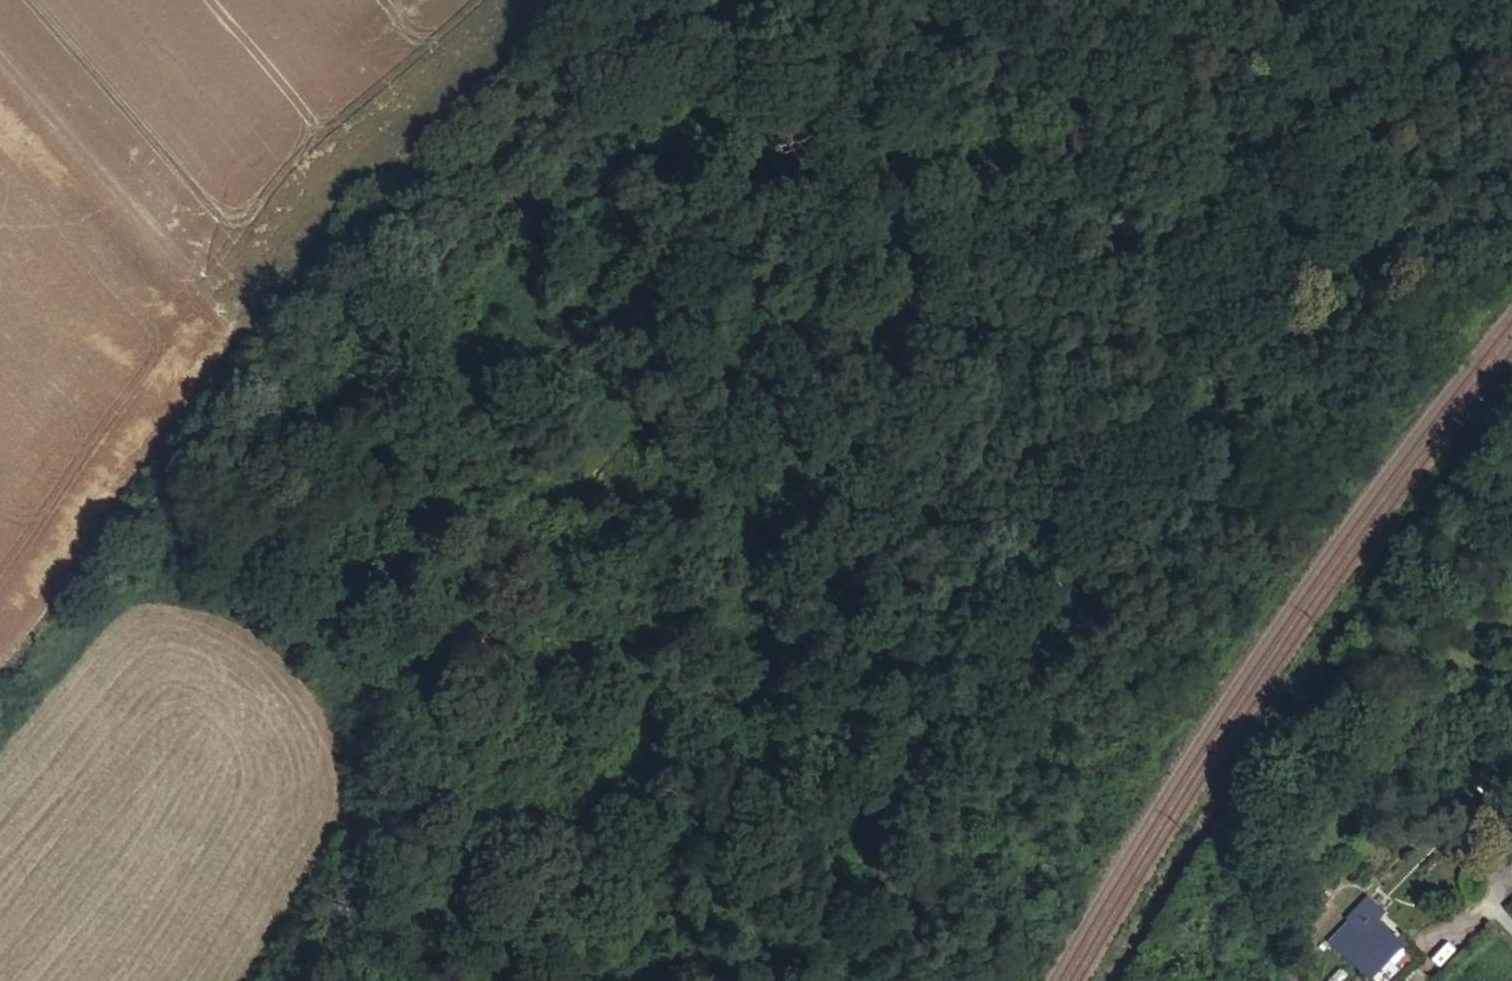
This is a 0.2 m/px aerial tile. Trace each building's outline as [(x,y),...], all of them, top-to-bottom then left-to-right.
[(1337,948),(1346,956),(1366,976),(1372,980),(1395,980),(1417,958),(1399,941),(1375,918),(1382,912),(1366,897),(1345,918),(1356,929),(1337,948)]
